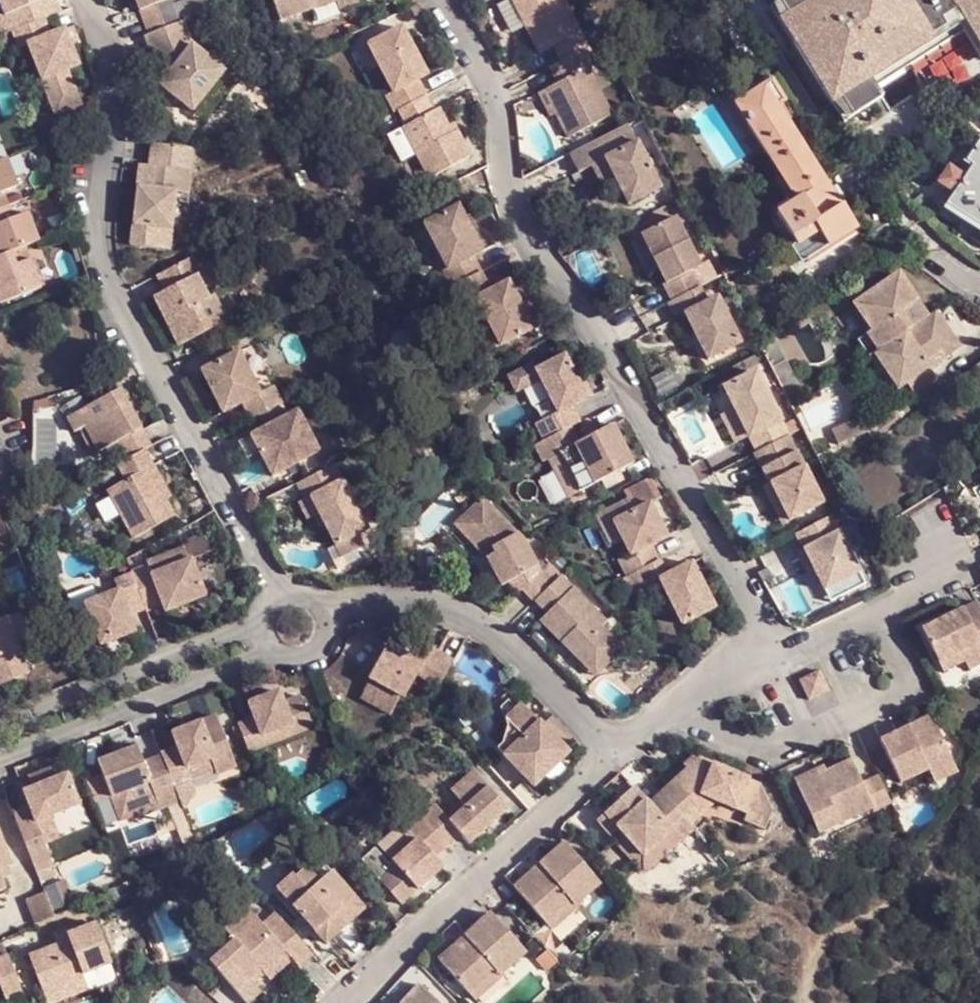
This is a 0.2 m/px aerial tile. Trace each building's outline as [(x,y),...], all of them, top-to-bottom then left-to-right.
[(15,28),(46,17),(52,15),(47,0),(4,0),(15,28)] [(197,16),(191,0),(145,0),(158,31),(192,18),(197,16)] [(361,3),(360,0),(275,0),(283,22),(340,1),(343,9),(361,3)] [(509,0),(496,7),(510,32),(522,25),(509,0)] [(589,51),(564,0),(512,0),(511,1),(523,24),(526,24),(528,28),(526,30),(540,56),(555,49),(563,64),(589,51)] [(772,14),(848,128),(885,103),(878,93),(912,70),(925,62),(970,32),(979,47),(979,0),(792,0),(772,14)] [(46,17),(15,28),(22,46),(31,42),(54,101),(78,91),(69,68),(80,64),(66,27),(52,33),(46,17)] [(233,70),(200,45),(192,18),(158,31),(153,33),(167,65),(174,62),(181,69),(172,80),(169,84),(202,109),(233,70)] [(389,98),(396,113),(400,111),(425,99),(427,97),(419,81),(429,77),(404,29),(364,49),(375,70),(382,66),(396,94),(389,98)] [(970,32),(925,62),(940,85),(946,94),(961,84),(970,98),(979,91),(979,47),(970,32)] [(589,70),(598,66),(589,51),(563,64),(551,70),(560,85),(545,92),(558,115),(570,140),(613,119),(589,70)] [(167,65),(172,80),(181,69),(174,62),(167,65)] [(927,93),(940,85),(925,62),(912,70),(927,93)] [(737,104),(753,127),(780,109),(785,106),(770,83),(737,104)] [(78,91),(54,101),(58,112),(82,102),(78,91)] [(540,95),(551,118),(558,115),(545,92),(540,95)] [(425,99),(400,111),(410,127),(405,129),(430,179),(473,158),(460,133),(451,136),(448,129),(440,110),(432,115),(425,99)] [(781,163),(806,146),(780,109),(753,127),(751,128),(777,165),(781,163)] [(451,136),(460,133),(456,124),(448,129),(451,136)] [(662,189),(630,126),(573,155),(582,174),(594,169),(603,186),(612,181),(621,188),(630,205),(662,189)] [(190,190),(197,142),(156,137),(154,160),(145,158),(142,183),(180,188),(190,190)] [(806,146),(781,163),(807,200),(802,204),(818,226),(847,207),(806,146)] [(11,206),(7,194),(21,189),(9,159),(0,163),(0,210),(11,206)] [(802,204),(807,200),(781,163),(777,165),(776,166),(802,204)] [(957,191),(961,192),(971,174),(953,164),(943,182),(957,191)] [(979,220),(979,165),(977,164),(971,174),(961,192),(954,205),(979,220)] [(138,222),(176,227),(180,188),(142,183),(138,222)] [(961,192),(957,191),(949,203),(954,205),(961,192)] [(803,248),(825,234),(836,249),(864,232),(847,207),(818,226),(802,204),(782,216),(803,248)] [(448,269),(445,271),(453,287),(481,272),(474,256),(483,253),(460,205),(425,223),(448,269)] [(16,220),(11,206),(0,210),(0,257),(14,252),(29,246),(41,242),(30,212),(16,220)] [(672,301),(701,285),(694,270),(701,267),(677,219),(642,237),(660,272),(666,284),(664,285),(672,301)] [(803,248),(814,264),(836,249),(825,234),(803,248)] [(660,272),(642,237),(635,240),(652,275),(660,272)] [(19,267),(34,261),(29,246),(14,252),(19,267)] [(19,267),(14,252),(0,257),(0,303),(1,306),(44,289),(34,261),(19,267)] [(179,343),(227,320),(215,295),(210,298),(199,275),(203,273),(194,254),(166,268),(175,285),(167,288),(155,294),(179,343)] [(175,285),(166,268),(159,271),(167,288),(175,285)] [(500,348),(540,328),(529,307),(522,312),(516,301),(508,282),(491,291),(481,272),(453,287),(448,290),(457,308),(466,304),(476,299),(500,348)] [(846,310),(877,355),(929,319),(898,273),(846,310)] [(740,343),(709,282),(701,285),(672,301),(669,303),(678,319),(686,315),(708,360),(740,343)] [(529,307),(525,298),(516,301),(522,312),(529,307)] [(476,299),(466,304),(490,353),(500,348),(476,299)] [(929,319),(877,355),(888,371),(896,366),(908,383),(916,394),(938,378),(927,363),(943,352),(947,359),(962,349),(938,313),(929,319)] [(254,416),(284,402),(276,385),(263,391),(242,351),(207,369),(228,412),(247,402),(254,416)] [(556,410),(536,421),(544,437),(569,423),(579,418),(572,403),(586,395),(579,382),(564,352),(535,368),(532,361),(507,375),(516,391),(540,378),(556,410)] [(896,366),(888,371),(900,388),(908,383),(896,366)] [(759,452),(789,437),(755,372),(725,388),(736,408),(750,436),(759,452)] [(592,392),(585,379),(579,382),(586,395),(592,392)] [(129,453),(144,445),(152,441),(123,382),(68,409),(77,425),(81,423),(87,420),(99,445),(119,434),(129,453)] [(723,415),(737,442),(750,436),(736,408),(723,415)] [(298,411),(253,434),(260,449),(273,474),(300,461),(319,452),(298,411)] [(869,416),(834,430),(842,450),(877,436),(869,416)] [(81,423),(94,449),(99,445),(87,420),(81,423)] [(579,487),(632,459),(611,421),(578,439),(569,423),(544,437),(534,443),(543,457),(558,449),(579,487)] [(253,434),(239,440),(247,456),(260,449),(253,434)] [(792,521),(823,505),(789,437),(759,452),(756,453),(771,482),(792,521)] [(162,479),(144,445),(129,453),(120,457),(128,472),(108,481),(134,531),(176,509),(168,494),(163,496),(156,482),(162,479)] [(300,461),(308,477),(327,468),(319,452),(300,461)] [(356,547),(374,539),(337,463),(299,482),(315,513),(320,510),(327,522),(337,543),(352,536),(356,547)] [(163,496),(168,494),(162,479),(156,482),(163,496)] [(792,521),(771,482),(764,486),(785,525),(792,521)] [(518,594),(523,587),(536,600),(548,588),(553,584),(540,571),(522,538),(483,498),(464,517),(497,551),(487,557),(501,586),(507,582),(518,594)] [(629,553),(619,558),(627,573),(653,561),(658,558),(650,542),(666,535),(649,501),(633,509),(628,498),(607,509),(620,535),(629,553)] [(620,535),(607,509),(595,514),(610,541),(620,535)] [(315,513),(320,526),(327,522),(320,510),(315,513)] [(464,517),(456,525),(487,557),(497,551),(464,517)] [(858,572),(830,517),(798,533),(806,549),(816,568),(827,589),(858,572)] [(352,536),(337,543),(342,554),(356,547),(352,536)] [(816,568),(806,549),(800,552),(810,572),(816,568)] [(116,574),(119,584),(85,597),(102,639),(136,625),(128,603),(147,595),(150,603),(165,599),(169,607),(188,599),(207,590),(194,556),(154,572),(150,560),(116,574)] [(675,625),(707,608),(685,563),(661,576),(653,561),(627,573),(617,578),(626,595),(639,589),(653,582),(667,611),(675,625)] [(833,602),(864,585),(858,572),(827,589),(833,602)] [(604,666),(620,649),(599,627),(604,623),(561,577),(553,584),(548,588),(536,600),(547,612),(540,620),(587,667),(596,658),(604,666)] [(188,599),(169,607),(171,613),(190,605),(188,599)] [(924,630),(944,672),(965,662),(979,655),(979,604),(924,630)] [(24,605),(0,616),(0,678),(25,668),(16,644),(36,634),(24,605)] [(444,679),(458,654),(435,642),(426,657),(391,639),(374,671),(409,691),(422,668),(444,679)] [(979,667),(979,655),(965,662),(969,672),(979,667)] [(596,658),(587,667),(595,675),(604,666),(596,658)] [(809,699),(829,690),(820,671),(800,680),(809,699)] [(536,780),(572,748),(515,680),(502,692),(517,709),(511,713),(511,722),(507,735),(500,740),(536,780)] [(239,722),(250,747),(267,740),(262,731),(309,712),(299,691),(283,698),(278,687),(248,700),(254,716),(239,722)] [(163,753),(174,781),(190,774),(185,762),(209,753),(216,769),(234,761),(215,711),(170,729),(177,744),(162,750),(163,753)] [(267,740),(313,722),(309,712),(262,731),(267,740)] [(929,776),(951,766),(929,718),(880,741),(900,784),(926,771),(929,776)] [(174,781),(163,753),(143,761),(136,744),(97,760),(112,796),(148,781),(160,807),(169,803),(177,824),(189,819),(174,781)] [(739,821),(760,830),(767,811),(758,783),(695,758),(658,792),(681,818),(694,806),(689,800),(695,796),(741,814),(739,821)] [(875,811),(891,803),(879,776),(864,783),(853,759),(828,771),(820,775),(817,768),(797,778),(817,822),(831,815),(835,825),(873,807),(875,811)] [(422,813),(448,843),(463,829),(472,839),(511,804),(478,765),(455,785),(468,801),(452,815),(438,799),(422,813)] [(951,766),(929,776),(933,784),(955,773),(951,766)] [(12,809),(41,876),(56,871),(52,861),(54,860),(36,817),(78,798),(65,767),(21,787),(28,802),(12,809)] [(650,865),(678,838),(630,786),(601,812),(621,835),(650,865)] [(658,792),(646,804),(678,838),(689,826),(681,818),(658,792)] [(593,819),(613,841),(621,835),(601,812),(593,819)] [(449,861),(440,851),(448,843),(422,813),(412,822),(420,831),(393,858),(379,843),(367,855),(405,900),(449,861)] [(817,822),(821,832),(835,825),(831,815),(817,822)] [(14,862),(2,835),(0,836),(0,868),(14,862)] [(574,904),(600,881),(562,842),(536,866),(539,869),(534,875),(531,871),(512,888),(546,924),(572,901),(574,904)] [(317,878),(332,865),(325,859),(312,871),(317,878)] [(329,937),(366,901),(332,865),(317,878),(312,871),(305,864),(296,872),(293,869),(278,883),(329,937)] [(539,869),(536,866),(531,871),(534,875),(539,869)] [(34,920),(75,906),(67,883),(26,898),(34,920)] [(572,901),(546,924),(551,930),(576,907),(574,904),(572,901)] [(304,961),(317,949),(280,910),(267,922),(260,915),(213,958),(251,999),(264,987),(256,979),(252,974),(263,963),(265,965),(288,944),(296,952),(304,961)] [(500,973),(526,949),(490,912),(466,935),(469,939),(462,945),(459,942),(440,960),(471,994),(497,970),(500,973)] [(75,923),(52,933),(57,946),(68,941),(66,935),(77,931),(75,923)] [(44,996),(84,980),(82,974),(111,963),(95,925),(77,931),(66,935),(68,941),(57,946),(29,956),(44,996)] [(462,945),(469,939),(466,935),(459,942),(462,945)] [(266,968),(273,974),(296,952),(288,944),(265,965),(263,963),(252,974),(256,979),(266,968)] [(0,958),(0,988),(5,1000),(20,993),(4,956),(0,958)] [(476,1000),(502,975),(500,973),(497,970),(471,994),(476,1000)] [(44,996),(47,1002),(55,1002),(88,990),(84,980),(44,996)] [(418,984),(400,1002),(439,1002),(418,984)]
